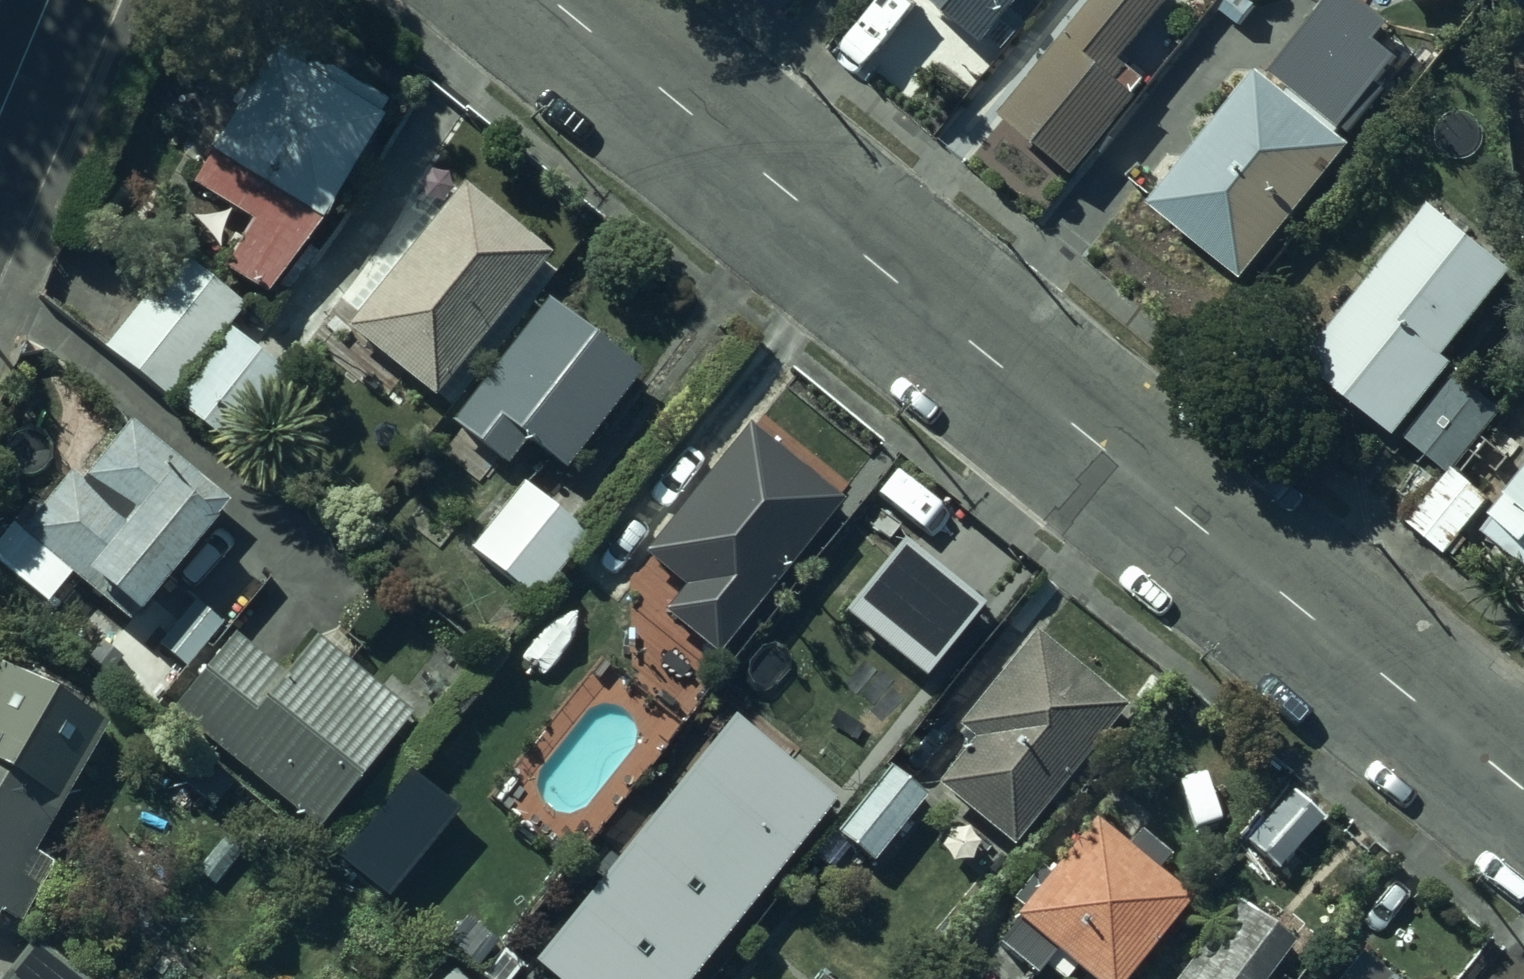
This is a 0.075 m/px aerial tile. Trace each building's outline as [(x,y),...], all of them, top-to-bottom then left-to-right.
[(956,40),(978,58),(1027,0),(915,0),(956,40)] [(1161,0),(1110,0),(1000,122),(1044,162),(1048,157),(1081,186),(1144,116),(1112,87),(1178,15),(1161,0)] [(388,114),(275,50),(193,191),(248,227),(222,270),(267,301),(388,114)] [(1251,300),(1358,159),(1262,87),(1155,228),(1251,300)] [(555,270),(457,189),(340,331),(438,411),(555,270)] [(1515,297),(1433,231),(1308,382),(1390,449),(1515,297)] [(169,403),(233,452),(286,383),(223,335),(242,313),(174,258),(99,351),(167,405),(169,403)] [(632,387),(594,357),(595,356),(538,313),(533,310),(439,436),(501,482),(519,458),(555,486),(632,387)] [(1464,486),(1505,433),(1464,402),(1423,455),(1464,486)] [(132,428),(83,489),(72,479),(24,534),(85,588),(88,585),(143,628),(237,510),(132,428)] [(642,577),(733,649),(836,519),(745,447),(642,577)] [(577,549),(518,498),(463,560),(522,611),(577,549)] [(1496,535),(1523,558),(1523,501),(1496,535)] [(900,540),(839,614),(922,678),(980,602),(900,540)] [(621,622),(571,580),(505,656),(555,699),(621,622)] [(718,668),(733,649),(675,606),(660,625),(718,668)] [(159,714),(219,650),(172,607),(112,671),(159,714)] [(1142,718),(1043,642),(963,745),(974,753),(944,787),(1028,860),(1062,821),(1142,718)] [(281,687),(239,650),(174,725),(252,792),(258,786),(319,834),(408,722),(312,647),(281,687)] [(6,671),(0,682),(0,931),(115,735),(6,671)] [(526,963),(545,978),(686,978),(827,801),(725,720),(526,963)] [(235,789),(195,755),(174,780),(214,814),(235,789)] [(884,773),(834,830),(870,863),(919,799),(884,773)] [(1291,796),(1243,843),(1285,881),(1330,831),(1291,796)] [(1096,837),(1015,934),(1069,978),(1143,978),(1193,919),(1096,837)] [(1311,963),(1247,912),(1193,978),(1298,978),(1311,963)] [(38,943),(9,978),(82,978),(38,943)] [(1370,968),(1361,978),(1384,978),(1370,968)]
